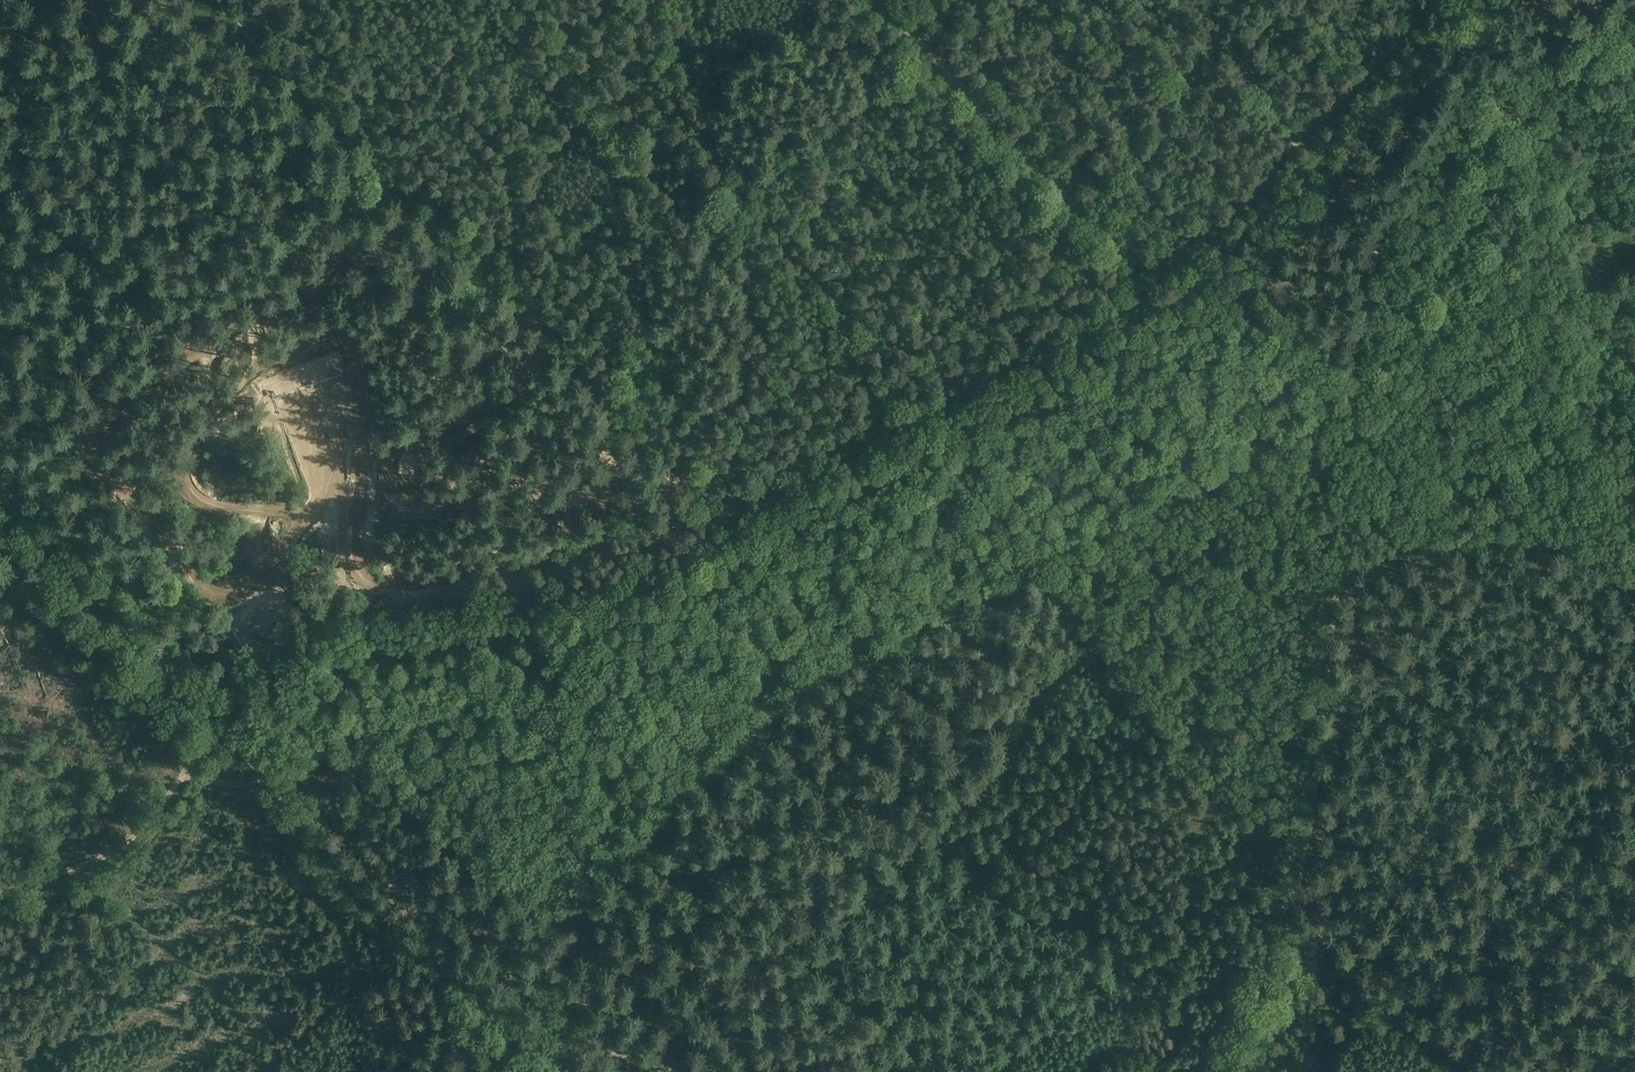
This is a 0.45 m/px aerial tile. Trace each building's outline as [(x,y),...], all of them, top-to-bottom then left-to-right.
[(390,594),(383,594),(371,595),(371,602),(390,601),(390,594)]
